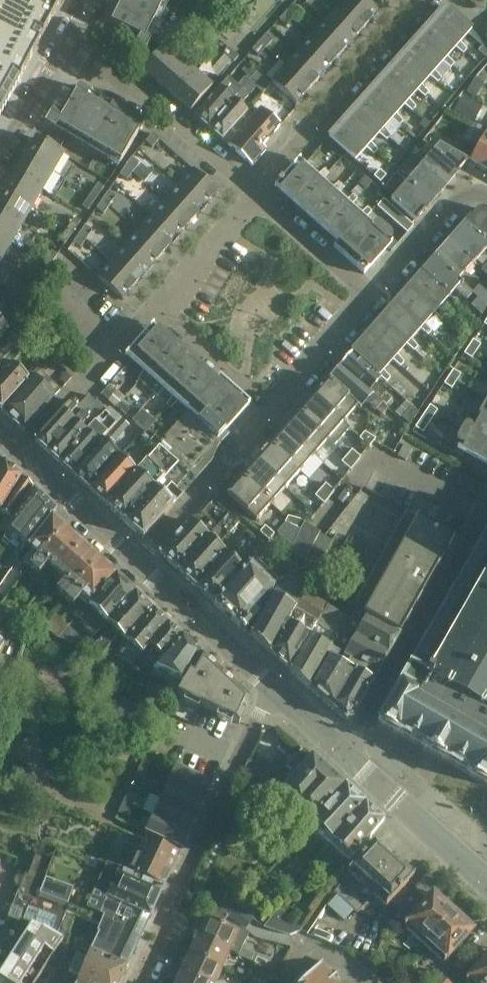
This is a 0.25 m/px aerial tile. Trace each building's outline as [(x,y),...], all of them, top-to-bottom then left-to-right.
[(19,81),(30,61),(38,45),(41,38),(42,38),(56,11),(55,11),(59,4),(60,4),(62,0),(2,0),(0,4),(0,71),(19,81)] [(104,22),(134,37),(129,47),(145,54),(149,44),(144,42),(165,0),(115,0),(104,22)] [(339,7),(364,29),(378,13),(363,0),(345,0),(339,7)] [(285,14),(292,20),(299,11),(292,5),(285,14)] [(339,7),(325,22),(350,44),(364,29),(339,7)] [(471,31),(446,9),(445,8),(431,23),(457,46),(455,48),(463,55),(467,51),(460,43),(471,31)] [(292,20),(285,14),(278,21),(285,27),(292,20)] [(202,36),(207,31),(196,22),(191,27),(202,36)] [(337,60),(350,44),(325,22),(312,37),(337,60)] [(431,23),(419,37),(444,60),(442,63),(450,70),(454,66),(463,55),(455,48),(457,46),(431,23)] [(207,31),(202,36),(212,45),(217,40),(207,31)] [(258,44),(265,50),(272,42),(265,36),(258,44)] [(323,75),(337,60),(312,37),(298,52),(323,75)] [(419,37),(406,52),(432,75),(429,77),(437,84),(441,80),(434,72),(442,63),(444,60),(419,37)] [(265,50),(258,44),(251,52),(258,58),(265,50)] [(159,86),(180,61),(164,47),(142,72),(159,86)] [(233,63),(238,58),(227,49),(223,54),(233,63)] [(310,90),(323,75),(298,52),(285,68),(310,90)] [(406,52),(393,66),(419,89),(417,91),(424,99),(428,94),(421,86),(429,77),(432,75),(406,52)] [(195,75),(180,61),(159,86),(174,99),(195,75)] [(208,128),(241,91),(256,74),(248,66),(242,72),(247,77),(245,79),(244,78),(237,86),(228,78),(194,117),(208,128)] [(393,66),(380,80),(406,103),(404,106),(412,113),(416,109),(408,101),(417,91),(419,89),(393,66)] [(285,68),(271,83),(275,87),(287,98),(296,106),(310,90),(285,68)] [(8,101),(9,100),(19,81),(0,71),(0,116),(8,101)] [(208,128),(222,141),(247,112),(241,106),(256,89),(262,95),(269,87),(256,74),(241,91),(208,128)] [(211,89),(195,75),(174,99),(190,113),(211,89)] [(380,80),(368,95),(393,118),(391,120),(399,127),(403,123),(396,115),(404,106),(406,103),(380,80)] [(44,126),(50,129),(53,132),(56,126),(120,164),(142,126),(79,88),(62,117),(52,111),(44,126)] [(368,95),(355,109),(381,132),(378,134),(386,142),(390,137),(399,127),(391,120),(393,118),(368,95)] [(462,96),(452,109),(460,116),(470,102),(462,96)] [(355,109),(342,123),(368,146),(366,149),(373,156),(377,152),(370,144),(378,134),(381,132),(355,109)] [(247,112),(222,141),(228,146),(246,162),(252,167),(266,152),(261,148),(280,127),(260,110),(253,118),(247,112)] [(342,123),(329,138),(355,161),(366,149),(368,146),(342,123)] [(447,186),(456,175),(467,163),(484,129),(472,123),(455,156),(438,147),(422,165),(447,186)] [(486,174),(486,173),(486,134),(470,164),(486,174)] [(152,149),(159,141),(152,135),(145,143),(152,149)] [(63,156),(36,140),(36,139),(25,158),(53,174),(63,156)] [(413,155),(406,163),(412,168),(419,161),(413,155)] [(42,192),(53,174),(25,158),(14,175),(42,192)] [(125,168),(132,173),(138,164),(131,159),(125,168)] [(363,275),(376,261),(391,244),(364,220),(371,213),(367,209),(359,216),(350,208),(357,200),(352,196),(344,203),(335,195),(342,187),(338,183),(330,190),(321,182),(328,174),(324,170),(315,177),(298,162),(274,189),(275,190),(276,188),(338,243),(333,249),(363,275)] [(431,204),(440,193),(447,186),(422,165),(407,183),(431,204)] [(141,166),(134,174),(143,182),(150,174),(141,166)] [(132,173),(125,168),(119,176),(127,181),(132,173)] [(193,171),(179,186),(204,209),(218,193),(193,171)] [(373,178),(379,183),(380,184),(385,177),(379,171),(373,178)] [(32,209),(42,192),(14,175),(4,193),(32,209)] [(414,222),(431,204),(407,183),(390,201),(414,222)] [(89,196),(95,200),(103,188),(97,185),(89,196)] [(386,185),(378,194),(385,199),(392,190),(386,185)] [(179,186),(165,202),(190,224),(204,209),(179,186)] [(32,209),(4,193),(0,200),(0,214),(22,227),(32,209)] [(102,201),(109,207),(115,198),(108,193),(102,201)] [(95,200),(89,196),(82,208),(87,211),(95,200)] [(377,207),(407,234),(413,227),(383,200),(377,207)] [(109,207),(102,201),(96,210),(103,215),(109,207)] [(165,202),(152,217),(177,239),(190,224),(165,202)] [(483,211),(477,212),(465,225),(486,245),(486,213),(483,211)] [(22,227),(0,214),(0,238),(11,244),(22,227)] [(163,255),(177,239),(152,217),(138,232),(163,255)] [(66,230),(72,234),(80,222),(74,219),(66,230)] [(486,249),(486,245),(465,225),(449,243),(473,264),(486,249)] [(78,235),(86,240),(92,232),(84,227),(78,235)] [(72,234),(66,230),(58,242),(64,245),(72,234)] [(150,270),(163,255),(138,232),(125,247),(150,270)] [(86,240),(78,235),(72,244),(80,249),(86,240)] [(0,263),(11,244),(0,238),(0,263)] [(458,282),(473,264),(449,243),(434,261),(458,282)] [(136,285),(150,270),(125,247),(111,263),(136,285)] [(43,264),(49,268),(57,256),(51,252),(43,264)] [(472,294),(458,282),(434,261),(422,273),(449,297),(456,290),(467,300),(472,294)] [(111,263),(97,278),(122,301),(136,285),(111,263)] [(49,268),(43,264),(35,275),(41,279),(49,268)] [(422,273),(408,289),(435,314),(442,321),(446,316),(439,309),(449,297),(422,273)] [(20,298),(26,301),(33,290),(28,286),(20,298)] [(486,308),(486,293),(479,286),(472,294),(478,299),(477,299),(486,308)] [(408,289),(394,306),(421,330),(428,336),(433,332),(426,324),(435,314),(408,289)] [(26,301),(20,298),(12,309),(18,313),(18,312),(26,301)] [(477,299),(471,306),(483,316),(486,309),(486,308),(477,299)] [(394,306),(379,322),(407,346),(414,352),(418,347),(412,339),(421,330),(394,306)] [(8,333),(3,328),(12,316),(3,310),(0,313),(0,342),(8,333)] [(379,322),(365,338),(392,362),(393,361),(401,368),(405,363),(398,355),(407,346),(379,322)] [(157,332),(131,360),(131,361),(143,371),(138,380),(140,382),(172,345),(157,332)] [(17,359),(31,344),(18,333),(14,338),(0,353),(0,365),(10,354),(17,360),(17,359)] [(365,338),(350,354),(378,378),(379,377),(387,384),(391,379),(384,371),(392,362),(365,338)] [(468,348),(476,353),(480,346),(473,341),(468,348)] [(186,358),(172,345),(140,382),(142,385),(149,376),(158,384),(152,393),(154,394),(186,358)] [(476,353),(468,348),(463,355),(471,360),(476,353)] [(379,379),(378,378),(350,354),(339,367),(386,408),(387,407),(392,400),(375,384),(379,379)] [(200,370),(186,358),(154,394),(157,397),(163,389),(172,397),(166,406),(168,407),(200,370)] [(0,379),(0,410),(27,380),(11,366),(6,372),(0,379)] [(339,367),(328,380),(355,404),(358,406),(360,408),(365,402),(375,411),(376,411),(379,413),(379,412),(403,433),(408,426),(387,407),(386,408),(339,367)] [(53,399),(60,392),(35,370),(33,373),(27,380),(0,410),(0,411),(23,432),(53,399)] [(214,383),(200,370),(168,407),(171,410),(178,402),(189,412),(214,383)] [(448,378),(456,383),(460,376),(453,371),(448,378)] [(189,412),(187,414),(221,443),(229,435),(225,431),(249,404),(219,378),(214,383),(189,412)] [(456,383),(448,378),(444,385),(451,390),(456,383)] [(327,381),(312,398),(342,425),(343,424),(357,408),(327,381)] [(396,382),(391,388),(402,397),(407,391),(396,382)] [(47,453),(94,401),(89,396),(69,418),(68,417),(76,409),(75,409),(78,406),(74,403),(72,406),(70,404),(35,442),(47,453)] [(312,398),(298,414),(328,441),(327,441),(334,447),(349,429),(343,424),(342,425),(312,398)] [(486,400),(478,416),(486,421),(486,401),(486,400)] [(47,453),(59,464),(107,412),(94,401),(47,453)] [(402,420),(402,419),(410,426),(418,413),(412,408),(413,408),(406,402),(395,413),(402,420)] [(424,414),(432,419),(437,411),(429,406),(424,414)] [(120,421),(117,419),(112,414),(101,427),(98,424),(95,427),(94,426),(107,412),(59,464),(71,475),(101,442),(111,431),(120,421)] [(220,444),(221,443),(187,414),(168,435),(162,429),(155,437),(161,442),(156,448),(158,450),(177,466),(194,481),(210,464),(212,461),(217,450),(218,447),(220,444)] [(298,414),(284,430),(314,457),(327,441),(328,441),(298,414)] [(420,421),(427,426),(432,419),(424,414),(420,421)] [(478,416),(470,429),(474,430),(462,452),(486,466),(486,421),(478,416)] [(127,427),(120,421),(111,431),(118,437),(127,427)] [(427,426),(420,421),(415,429),(422,434),(427,426)] [(272,443),(269,447),(299,473),(314,457),(284,430),(272,443)] [(375,440),(364,433),(359,440),(368,448),(372,444),(375,440)] [(119,458),(101,442),(71,475),(89,491),(119,458)] [(269,447),(255,463),(285,489),(297,475),(299,473),(269,447)] [(158,450),(156,452),(136,474),(106,507),(124,523),(177,466),(158,450)] [(352,451),(346,457),(355,465),(360,459),(352,451)] [(355,465),(346,457),(341,463),(350,472),(355,465)] [(136,474),(119,458),(89,491),(106,507),(136,474)] [(255,463),(241,479),(271,505),(285,489),(255,463)] [(8,468),(4,464),(0,470),(0,511),(20,479),(8,468)] [(182,495),(194,481),(177,466),(124,523),(142,540),(175,503),(165,493),(171,485),(182,495)] [(0,511),(6,516),(0,527),(0,532),(5,534),(12,521),(33,490),(21,478),(20,479),(0,511)] [(241,479),(226,496),(256,522),(271,505),(241,479)] [(334,492),(325,485),(320,491),(329,499),(334,492)] [(5,534),(1,544),(19,558),(27,548),(28,549),(50,519),(56,511),(33,490),(12,521),(5,534)] [(329,499),(320,491),(314,497),(324,505),(329,499)] [(216,505),(210,499),(198,513),(211,525),(205,531),(210,535),(228,515),(216,505)] [(399,636),(453,539),(407,513),(385,553),(356,605),(354,603),(353,604),(357,606),(353,613),(398,637),(398,635),(399,636)] [(177,572),(191,584),(195,588),(225,555),(216,547),(237,524),(228,515),(210,535),(207,539),(177,572)] [(287,518),(285,524),(300,532),(304,524),(305,522),(296,520),(287,518)] [(63,532),(50,519),(28,549),(32,553),(23,562),(30,569),(63,532)] [(189,522),(159,555),(177,572),(207,539),(189,522)] [(300,532),(285,524),(278,534),(292,547),(300,532)] [(292,547),(290,553),(305,562),(321,534),(308,526),(307,526),(304,524),(300,532),(292,547)] [(265,527),(259,534),(269,541),(274,535),(265,527)] [(81,547),(63,532),(30,569),(39,576),(47,567),(56,574),(81,547)] [(378,724),(398,736),(399,735),(423,748),(422,750),(426,752),(430,754),(431,753),(437,756),(436,757),(440,760),(440,761),(444,763),(445,761),(469,775),(468,776),(486,787),(486,533),(486,534),(464,574),(460,580),(454,591),(449,599),(440,616),(440,617),(436,624),(429,637),(423,647),(417,657),(413,664),(402,685),(401,684),(378,724)] [(321,535),(311,553),(323,559),(332,542),(321,535)] [(98,563),(81,547),(56,574),(64,582),(56,592),(64,599),(98,563)] [(195,588),(213,604),(243,571),(225,555),(195,588)] [(253,559),(243,571),(213,604),(244,632),(259,615),(254,610),(273,589),(277,582),(253,559)] [(115,578),(98,563),(64,599),(73,607),(82,598),(89,605),(90,606),(115,578)] [(133,595),(115,578),(90,606),(89,605),(77,618),(85,625),(84,628),(94,638),(106,625),(133,595)] [(275,592),(249,636),(249,637),(269,655),(293,614),(298,606),(298,605),(275,592)] [(153,613),(152,613),(138,599),(136,597),(133,595),(106,625),(109,627),(110,629),(92,649),(100,657),(117,639),(114,637),(117,634),(125,642),(153,613)] [(2,603),(0,605),(0,621),(1,622),(11,609),(2,603)] [(289,673),(320,618),(313,614),(298,606),(293,614),(269,655),(289,673)] [(289,673),(303,685),(308,690),(330,651),(342,631),(349,619),(327,606),(320,618),(289,673)] [(169,628),(163,622),(153,613),(125,642),(120,648),(114,658),(133,667),(138,660),(169,628)] [(387,658),(398,637),(353,613),(349,619),(342,631),(387,658)] [(10,626),(26,635),(26,636),(35,624),(20,615),(10,626)] [(56,640),(69,628),(56,616),(44,629),(56,640)] [(82,633),(70,627),(63,640),(75,645),(82,633)] [(138,660),(146,668),(138,687),(145,690),(152,673),(181,640),(169,628),(138,660)] [(375,678),(380,670),(387,658),(342,631),(330,651),(357,667),(375,678)] [(199,656),(181,640),(152,673),(168,681),(164,690),(176,696),(181,686),(199,656)] [(308,690),(331,711),(353,673),(357,667),(330,651),(308,690)] [(176,696),(185,701),(199,707),(203,709),(238,725),(249,702),(239,693),(219,675),(199,656),(181,686),(176,696)] [(353,673),(331,711),(344,722),(351,722),(375,678),(357,667),(353,673)] [(291,782),(275,801),(294,818),(294,823),(301,830),(306,829),(308,830),(313,824),(345,789),(345,788),(337,781),(335,779),(331,775),(329,773),(314,760),(312,758),(311,757),(311,758),(304,752),(303,751),(302,750),(287,769),(292,774),(288,779),(291,782)] [(138,770),(146,774),(152,763),(143,759),(138,770)] [(176,767),(168,784),(204,799),(212,783),(176,767)] [(146,774),(138,770),(133,781),(141,785),(146,774)] [(168,784),(160,801),(196,816),(204,799),(168,784)] [(345,789),(313,824),(332,841),(364,806),(345,789)] [(123,804),(130,808),(136,795),(128,792),(123,804)] [(160,801),(153,817),(189,833),(196,816),(160,801)] [(130,808),(123,804),(118,814),(126,818),(130,808)] [(364,806),(332,841),(352,860),(370,838),(382,824),(383,825),(384,823),(364,806)] [(153,817),(145,834),(181,850),(189,833),(153,817)] [(170,873),(178,856),(143,841),(138,852),(132,849),(132,848),(125,845),(122,852),(170,873)] [(149,919),(152,913),(163,890),(114,870),(84,857),(83,862),(36,843),(7,920),(31,928),(68,941),(77,917),(99,926),(103,918),(110,902),(149,919)] [(348,874),(372,896),(385,908),(413,877),(387,854),(381,848),(376,843),(348,874)] [(163,890),(170,873),(122,852),(114,870),(163,890)] [(357,914),(363,908),(339,886),(333,893),(357,914)] [(397,911),(405,919),(421,900),(409,889),(397,911)] [(423,945),(453,912),(432,894),(403,927),(423,945)] [(245,899),(230,917),(246,930),(255,919),(252,916),(258,909),(245,899)] [(226,901),(217,910),(226,919),(235,909),(226,901)] [(142,934),(149,919),(110,902),(103,918),(142,934)] [(278,909),(265,927),(264,928),(291,936),(300,932),(301,931),(304,927),(278,909)] [(453,912),(423,945),(444,964),(474,931),(453,912)] [(126,968),(135,949),(142,934),(103,918),(99,926),(100,927),(97,933),(98,934),(89,954),(96,956),(126,968)] [(206,919),(197,937),(230,952),(238,934),(206,919)] [(65,940),(68,941),(31,928),(0,975),(0,982),(36,982),(65,940)] [(197,937),(189,954),(222,969),(230,952),(197,937)] [(239,956),(250,961),(254,954),(242,949),(239,956)] [(72,966),(113,982),(119,982),(126,968),(96,956),(89,954),(86,960),(76,956),(72,966)] [(222,969),(189,954),(181,972),(206,982),(215,982),(222,969)] [(464,982),(465,982),(486,982),(486,958),(464,982)] [(330,981),(337,974),(322,961),(308,977),(304,974),(296,982),(333,982),(330,981)] [(72,966),(68,975),(80,980),(78,982),(113,982),(72,966)] [(260,967),(253,982),(272,982),(276,974),(260,967)] [(181,972),(176,982),(206,982),(181,972)] [(434,982),(445,982),(448,980),(441,975),(434,982)]
